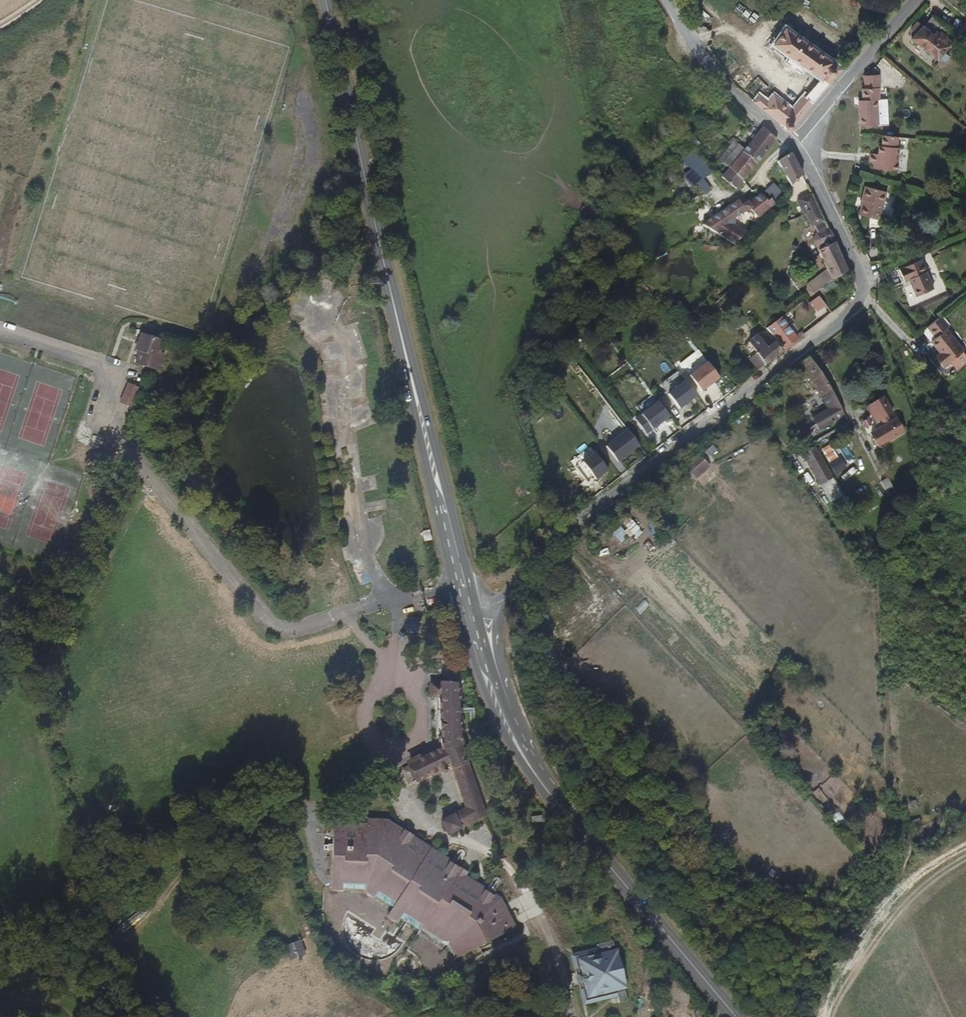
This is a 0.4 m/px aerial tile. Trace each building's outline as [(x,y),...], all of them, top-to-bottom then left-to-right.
[(944,66),(946,63),(954,69),(965,57),(958,51),(965,42),(965,38),(942,15),(932,25),(926,20),(918,29),(924,35),(918,41),(944,66)] [(755,91),(749,98),(794,134),(843,72),(824,57),(829,51),(811,37),(807,42),(791,30),(777,47),(792,58),(786,67),(806,83),(811,77),(817,82),(795,109),(775,94),(769,102),(755,91)] [(888,79),(872,79),(872,91),(869,91),(869,99),(868,103),(865,103),(864,109),(863,128),(892,130),(893,105),(886,104),(886,92),(888,92),(888,79)] [(766,127),(763,130),(744,152),(761,166),(782,143),(766,127)] [(876,175),(875,179),(897,183),(901,161),(898,160),(899,149),(885,146),(883,157),(881,157),(880,165),(872,164),(870,174),(872,175),(876,175)] [(286,163),(300,165),(303,151),(288,148),(286,163)] [(761,166),(744,152),(741,155),(735,150),(725,161),(731,167),(723,175),(737,190),(746,181),(761,166)] [(314,161),(326,164),(327,159),(315,156),(314,161)] [(806,181),(794,159),(785,165),(791,178),(796,190),(806,181)] [(324,180),(328,165),(313,161),(309,176),(324,180)] [(766,190),(773,199),(781,193),(773,184),(766,190)] [(818,207),(813,194),(800,204),(806,216),(809,214),(819,208),(818,207)] [(756,203),(759,206),(763,209),(769,204),(767,202),(760,198),(756,203)] [(863,211),(861,218),(858,225),(875,231),(886,206),(865,198),(860,210),(863,211)] [(750,213),(761,223),(775,210),(769,204),(763,209),(759,206),(750,213)] [(270,208),(265,222),(278,227),(283,213),(270,208)] [(817,233),(828,229),(819,208),(809,214),(817,233)] [(719,218),(706,226),(736,250),(745,239),(731,228),(719,218)] [(834,281),(850,274),(828,229),(817,233),(816,246),(827,270),(834,281)] [(830,284),(834,281),(827,270),(807,289),(812,298),(821,292),(830,284)] [(910,295),(908,297),(913,310),(929,303),(918,273),(892,282),(896,295),(906,291),(908,290),(910,295)] [(836,292),(830,284),(821,292),(826,300),(836,292)] [(809,302),(817,313),(826,306),(818,296),(809,302)] [(965,353),(965,352),(965,350),(947,328),(948,327),(939,316),(927,327),(936,338),(930,344),(939,354),(935,357),(943,369),(965,353)] [(826,317),(805,331),(810,339),(831,324),(826,317)] [(804,341),(787,318),(774,330),(790,352),(804,341)] [(132,362),(154,368),(158,354),(154,354),(160,337),(137,331),(132,347),(136,347),(132,362)] [(547,344),(555,356),(565,349),(556,337),(547,344)] [(761,360),(768,368),(786,355),(778,345),(774,347),(770,343),(768,345),(763,339),(752,346),(761,360)] [(320,357),(331,355),(328,343),(318,345),(320,357)] [(756,364),(760,371),(768,368),(761,360),(756,364)] [(836,395),(813,362),(803,369),(827,402),(828,403),(836,395)] [(697,398),(686,382),(669,395),(680,410),(697,398)] [(135,413),(145,391),(127,383),(117,404),(135,413)] [(868,426),(878,438),(900,419),(890,407),(885,411),(880,405),(885,401),(875,389),(862,399),(873,412),(875,409),(880,416),(868,426)] [(671,418),(659,402),(635,420),(647,436),(671,418)] [(348,415),(351,430),(366,427),(363,412),(348,415)] [(627,430),(606,446),(619,464),(641,447),(627,430)] [(830,444),(821,449),(829,462),(838,457),(830,444)] [(811,465),(825,458),(817,446),(804,453),(811,465)] [(367,449),(352,451),(354,465),(369,463),(367,449)] [(609,473),(595,453),(582,463),(597,482),(609,473)] [(822,484),(836,476),(825,458),(811,465),(822,484)] [(704,460),(689,474),(695,481),(711,468),(704,460)] [(374,477),(362,478),(363,492),(375,491),(374,477)] [(559,512),(564,519),(568,515),(563,509),(560,505),(556,508),(559,512)] [(612,534),(622,544),(639,529),(634,523),(624,532),(620,527),(612,534)] [(401,542),(401,557),(415,557),(415,542),(401,542)] [(395,617),(403,618),(404,603),(396,602),(395,617)] [(474,809),(449,744),(443,678),(418,678),(418,691),(428,692),(429,742),(396,759),(405,775),(421,766),(423,769),(437,763),(457,801),(431,816),(439,830),(474,809)] [(464,945),(489,931),(499,926),(504,923),(490,895),(472,884),(457,874),(448,868),(449,863),(402,834),(403,831),(393,825),(390,828),(379,818),(355,818),(355,821),(323,820),(322,837),(322,847),(321,884),(353,886),(379,904),(379,913),(388,917),(390,915),(407,926),(413,925),(442,943),(448,953),(455,950),(464,945)] [(620,997),(613,968),(605,936),(590,939),(590,946),(579,949),(578,946),(574,947),(565,949),(578,1001),(592,998),(591,994),(608,990),(610,999),(620,997)] [(412,938),(411,957),(430,958),(430,963),(441,964),(441,955),(428,955),(429,939),(412,938)] [(279,958),(293,953),(288,939),(273,945),(279,958)]
